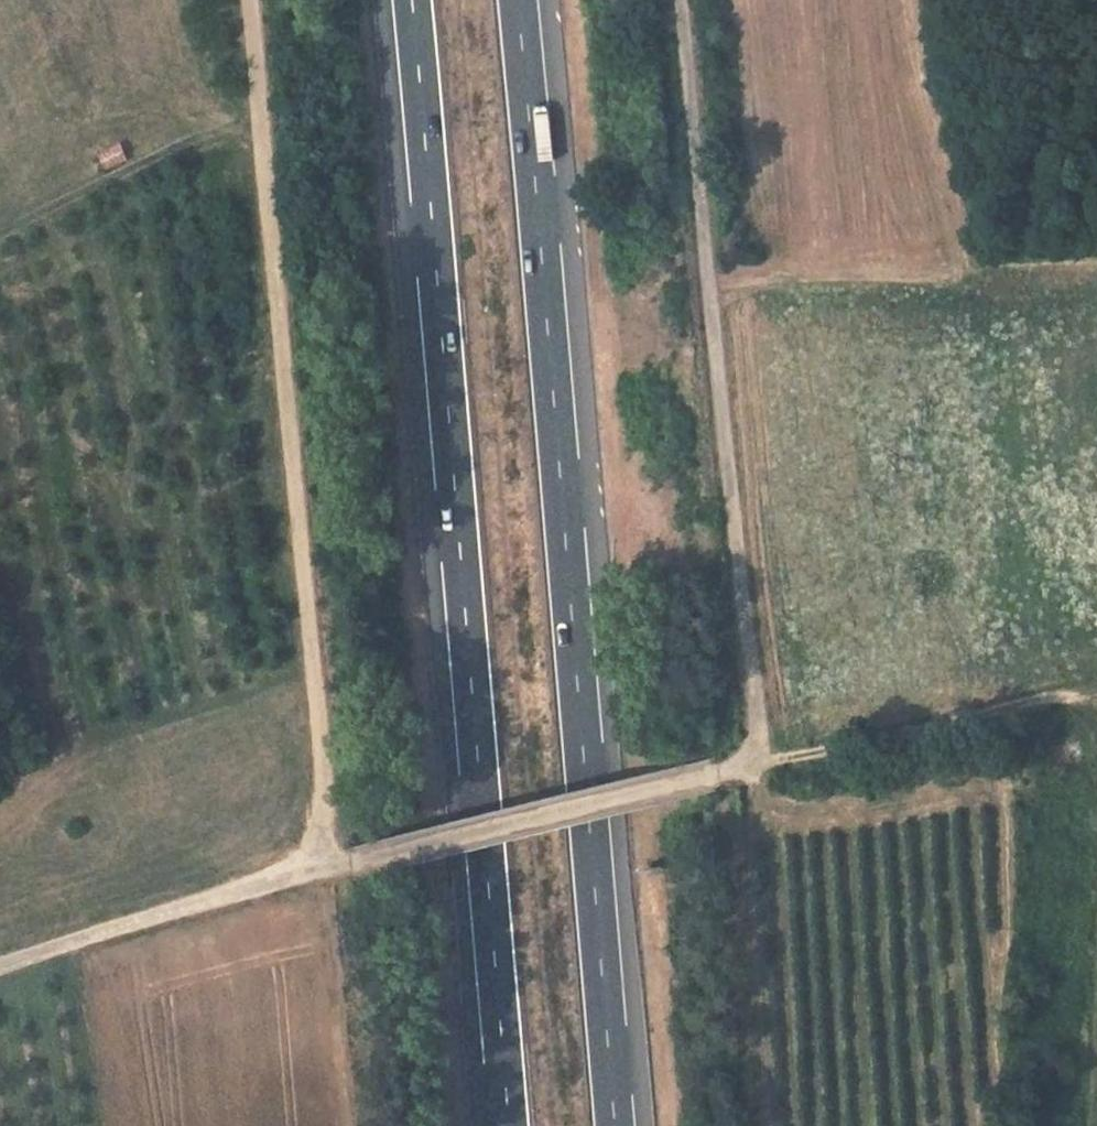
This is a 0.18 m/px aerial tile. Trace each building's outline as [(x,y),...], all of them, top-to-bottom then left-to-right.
[(101,139),(79,147),(85,167),(108,158),(101,139)]
